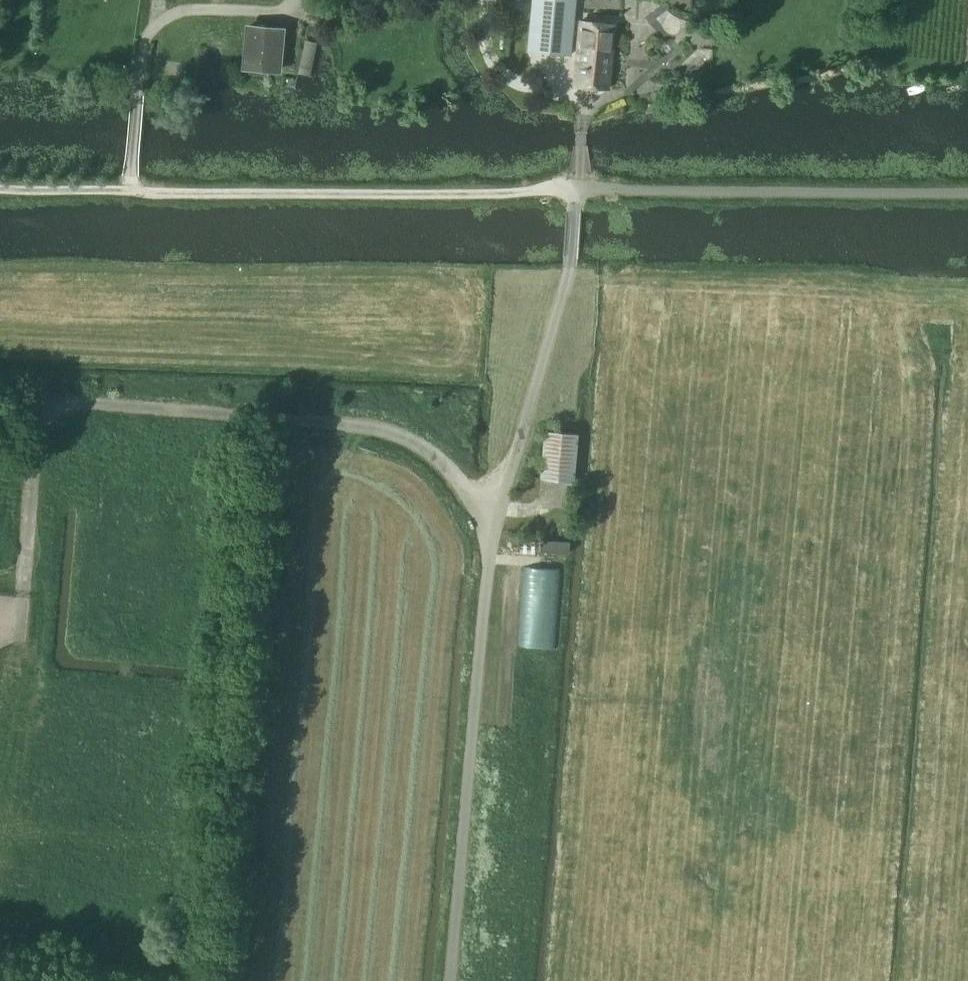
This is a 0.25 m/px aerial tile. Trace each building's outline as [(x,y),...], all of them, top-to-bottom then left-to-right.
[(530,50),(570,53),(575,0),(533,0),(529,50),(530,50)] [(575,84),(609,87),(614,21),(580,19),(577,56),(576,71),(575,84)] [(240,70),(280,74),(285,27),(245,23),(240,70)] [(541,477),(573,480),(577,432),(545,429),(541,477)] [(540,539),(539,551),(568,553),(569,541),(540,539)]
